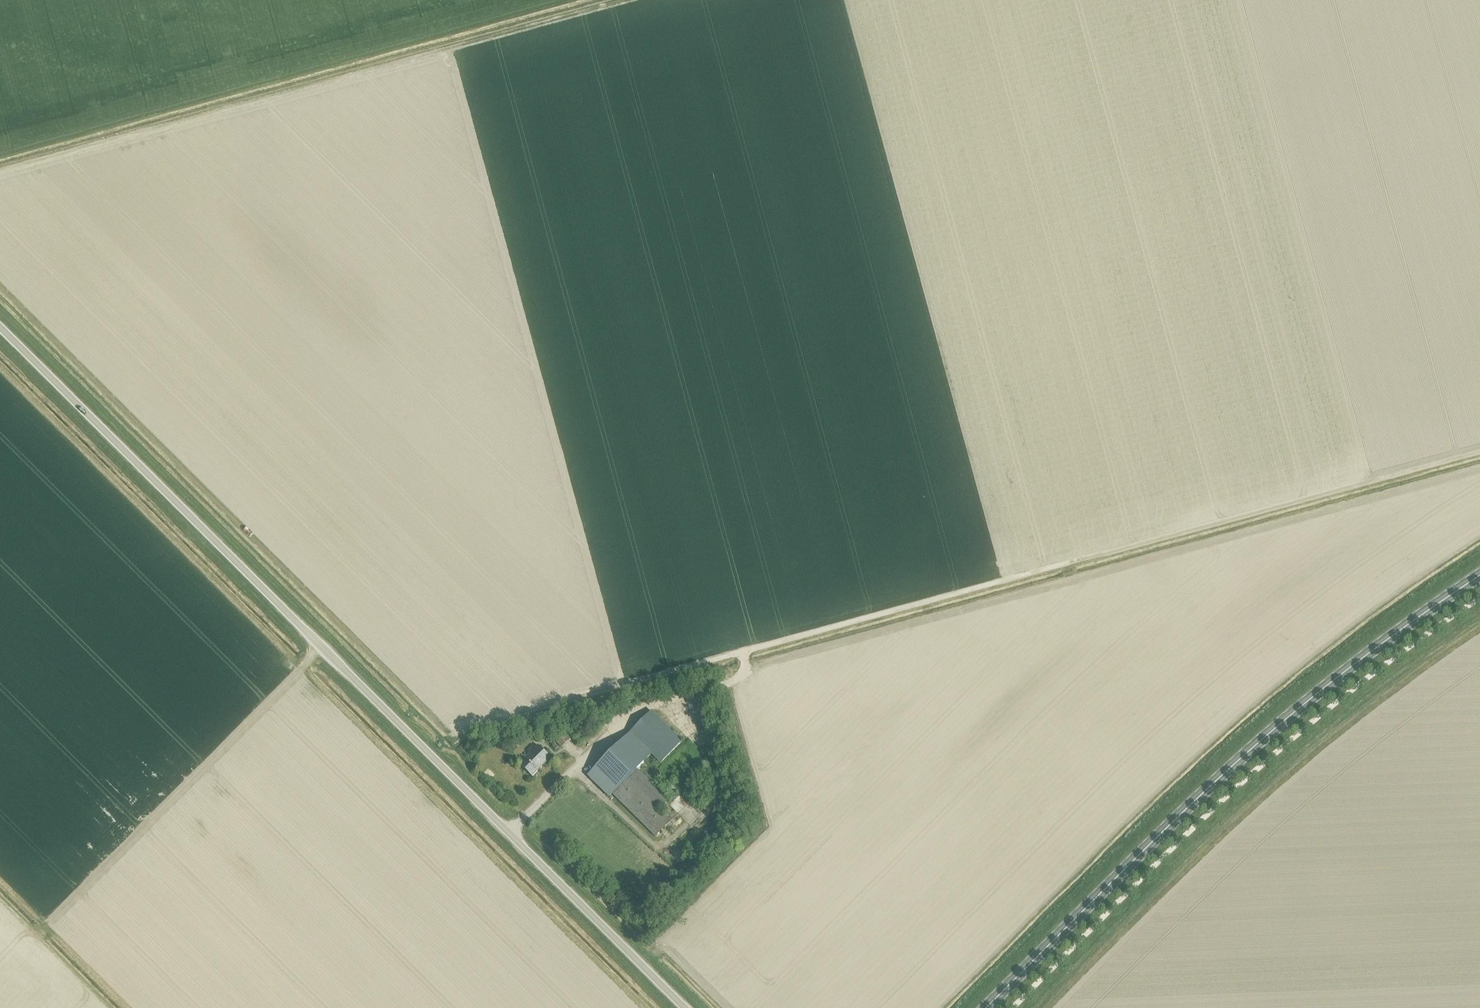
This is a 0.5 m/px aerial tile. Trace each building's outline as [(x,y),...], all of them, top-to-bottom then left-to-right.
[(588,775),(609,796),(612,793),(655,836),(670,821),(658,809),(668,799),(636,768),(651,753),(660,762),(682,741),(652,711),(588,775)] [(570,733),(573,736),(582,726),(579,723),(570,733)] [(553,738),(561,747),(570,738),(561,730),(553,738)] [(519,763),(532,776),(551,757),(538,745),(536,747),(533,744),(527,750),(530,753),(519,763)] [(704,818),(700,820),(704,828),(708,825),(704,818)] [(676,841),(672,844),(678,852),(682,849),(676,841)] [(674,876),(682,885),(690,877),(681,869),(674,876)]
